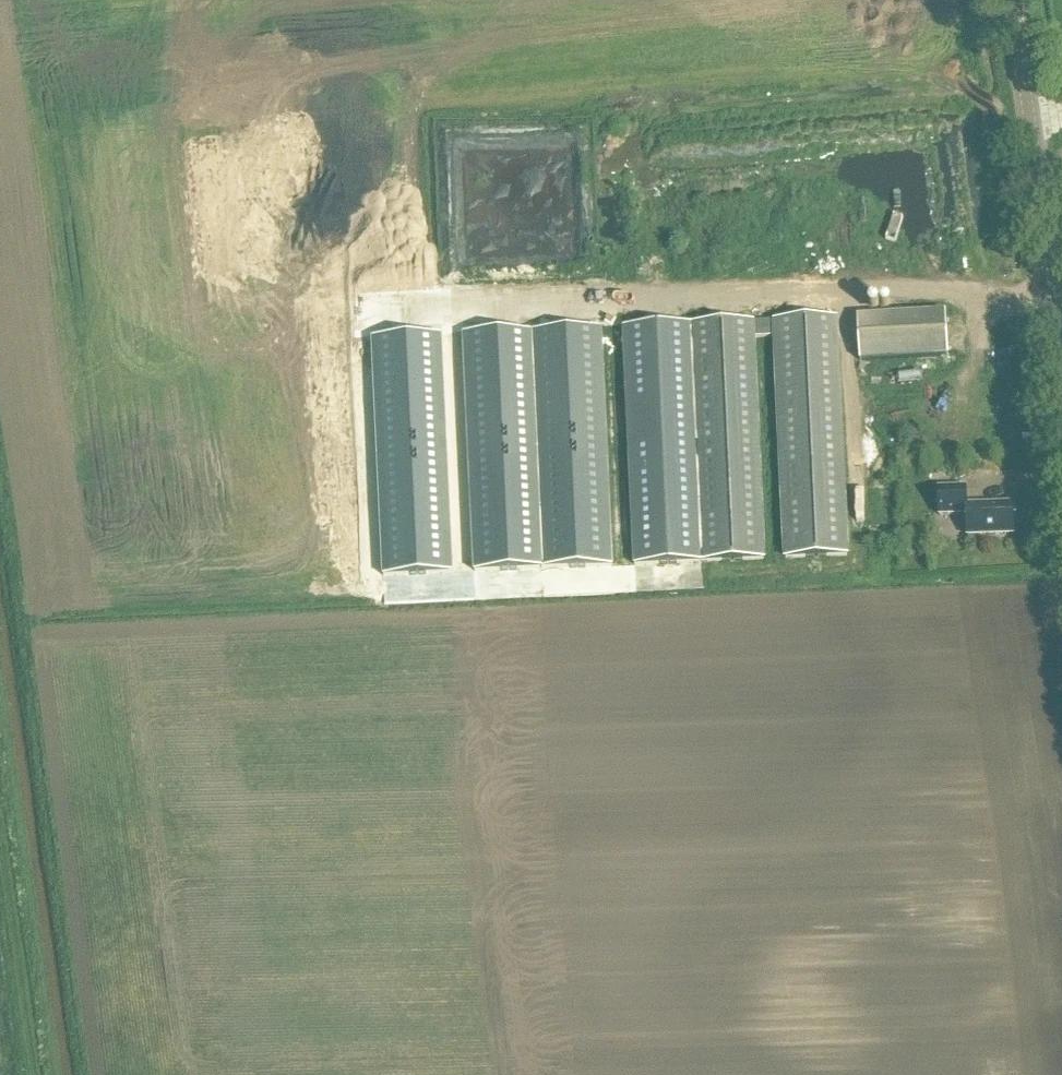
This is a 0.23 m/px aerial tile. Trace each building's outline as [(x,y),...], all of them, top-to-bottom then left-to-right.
[(945,316),(858,320),(860,364),(948,359),(945,316)] [(847,558),(836,322),(692,329),(702,565),(764,562),(754,341),(775,340),(786,561),(847,558)] [(692,329),(626,332),(637,568),(702,565),(692,329)] [(533,336),(544,572),(612,569),(601,333),(533,336)] [(464,339),(475,576),(544,572),(533,336),(464,339)] [(442,341),(373,344),(384,580),(453,577),(442,341)] [(956,366),(845,371),(848,459),(960,454),(956,366)] [(967,491),(939,492),(940,519),(967,518),(968,539),(1014,538),(1014,507),(967,509),(967,491)]
